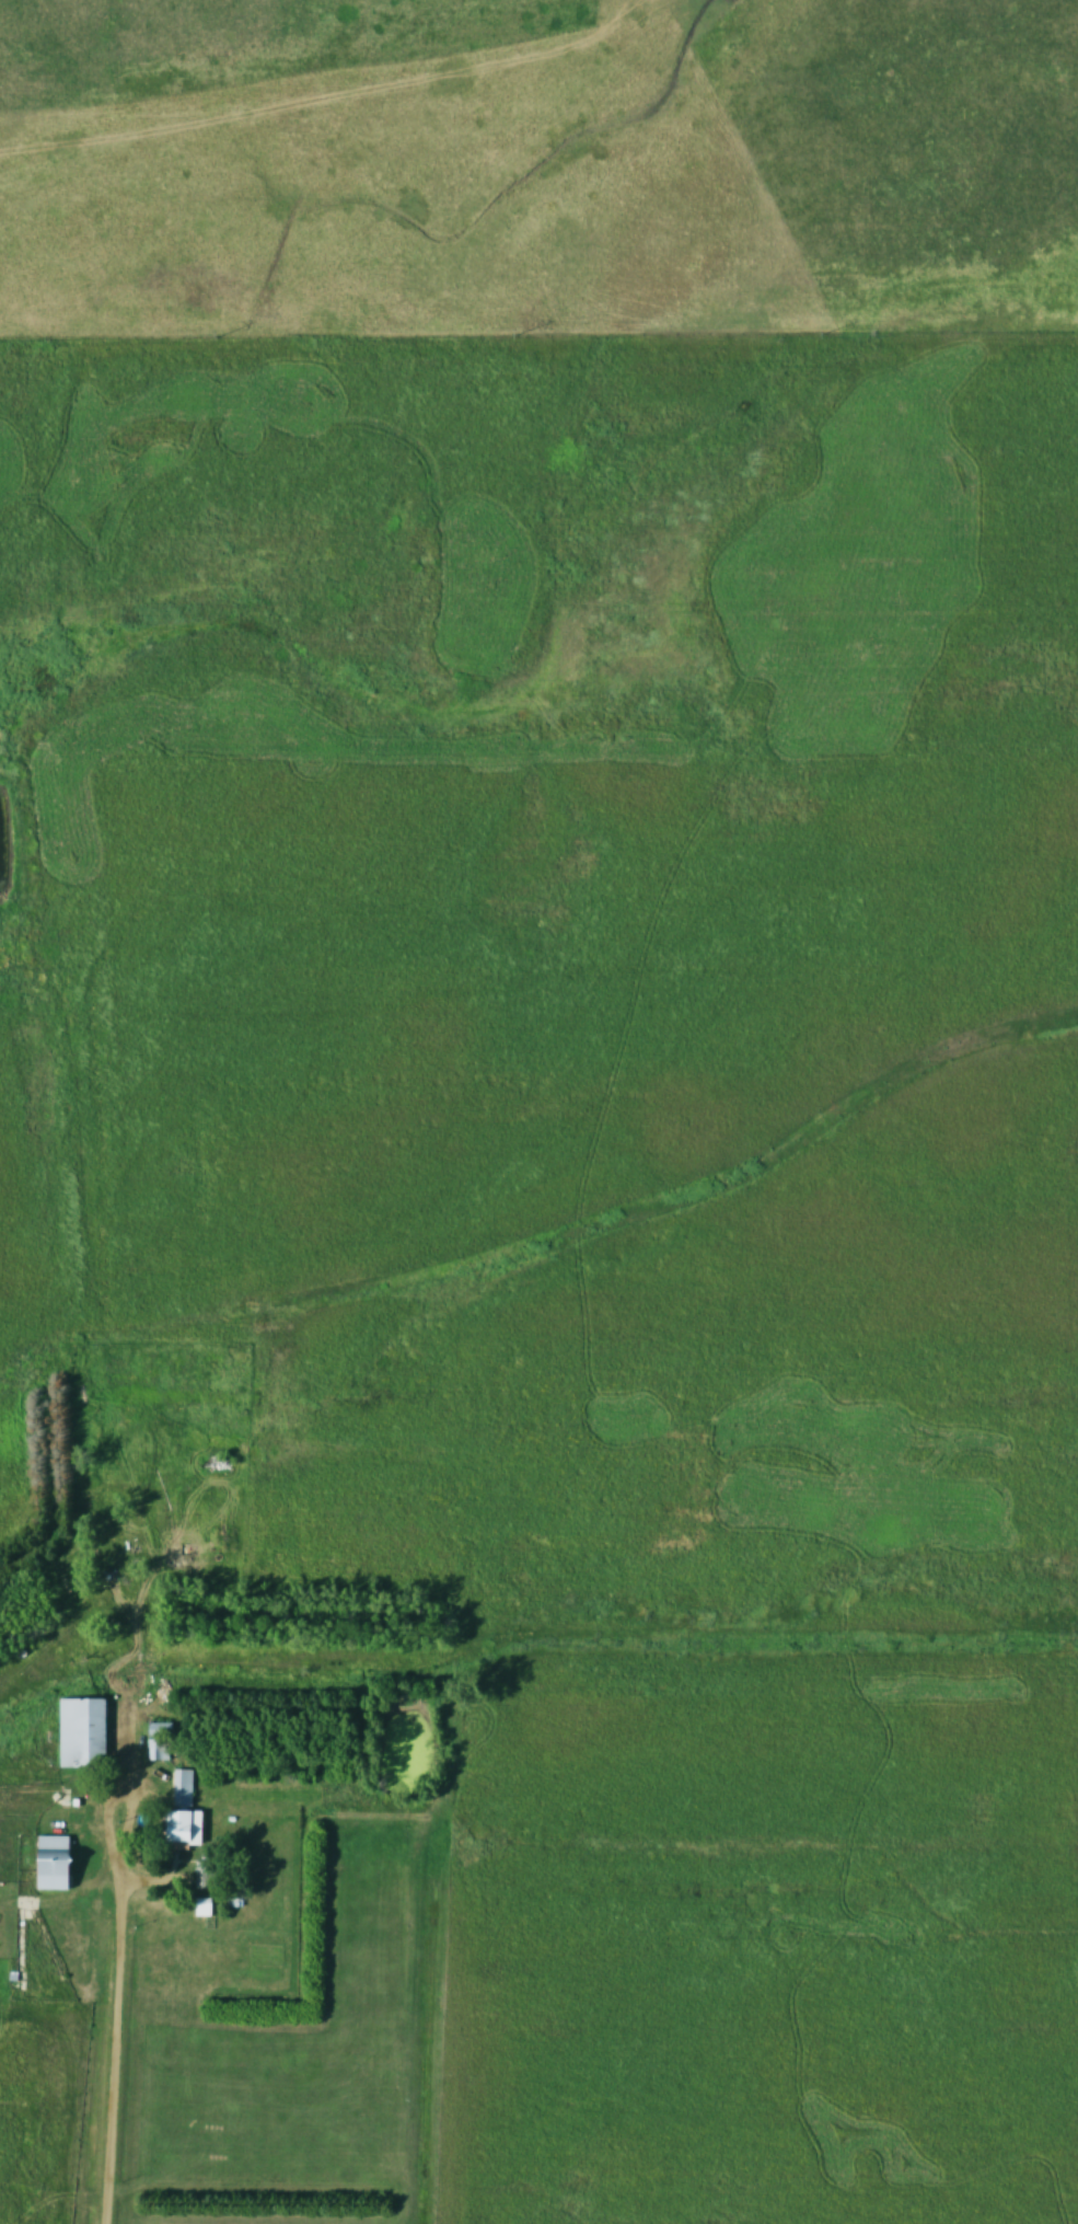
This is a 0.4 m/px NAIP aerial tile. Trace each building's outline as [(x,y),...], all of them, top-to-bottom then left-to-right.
[(58,1768),(103,1768),(103,1699),(58,1699),(58,1768)] [(169,1761),(169,1725),(148,1725),(148,1761),(169,1761)] [(192,1771),(173,1771),(172,1812),(163,1812),(162,1845),(200,1845),(200,1812),(191,1812),(192,1771)] [(67,1837),(33,1837),(33,1891),(67,1891),(67,1837)] [(194,1917),(210,1917),(210,1901),(194,1901),(194,1917)]
